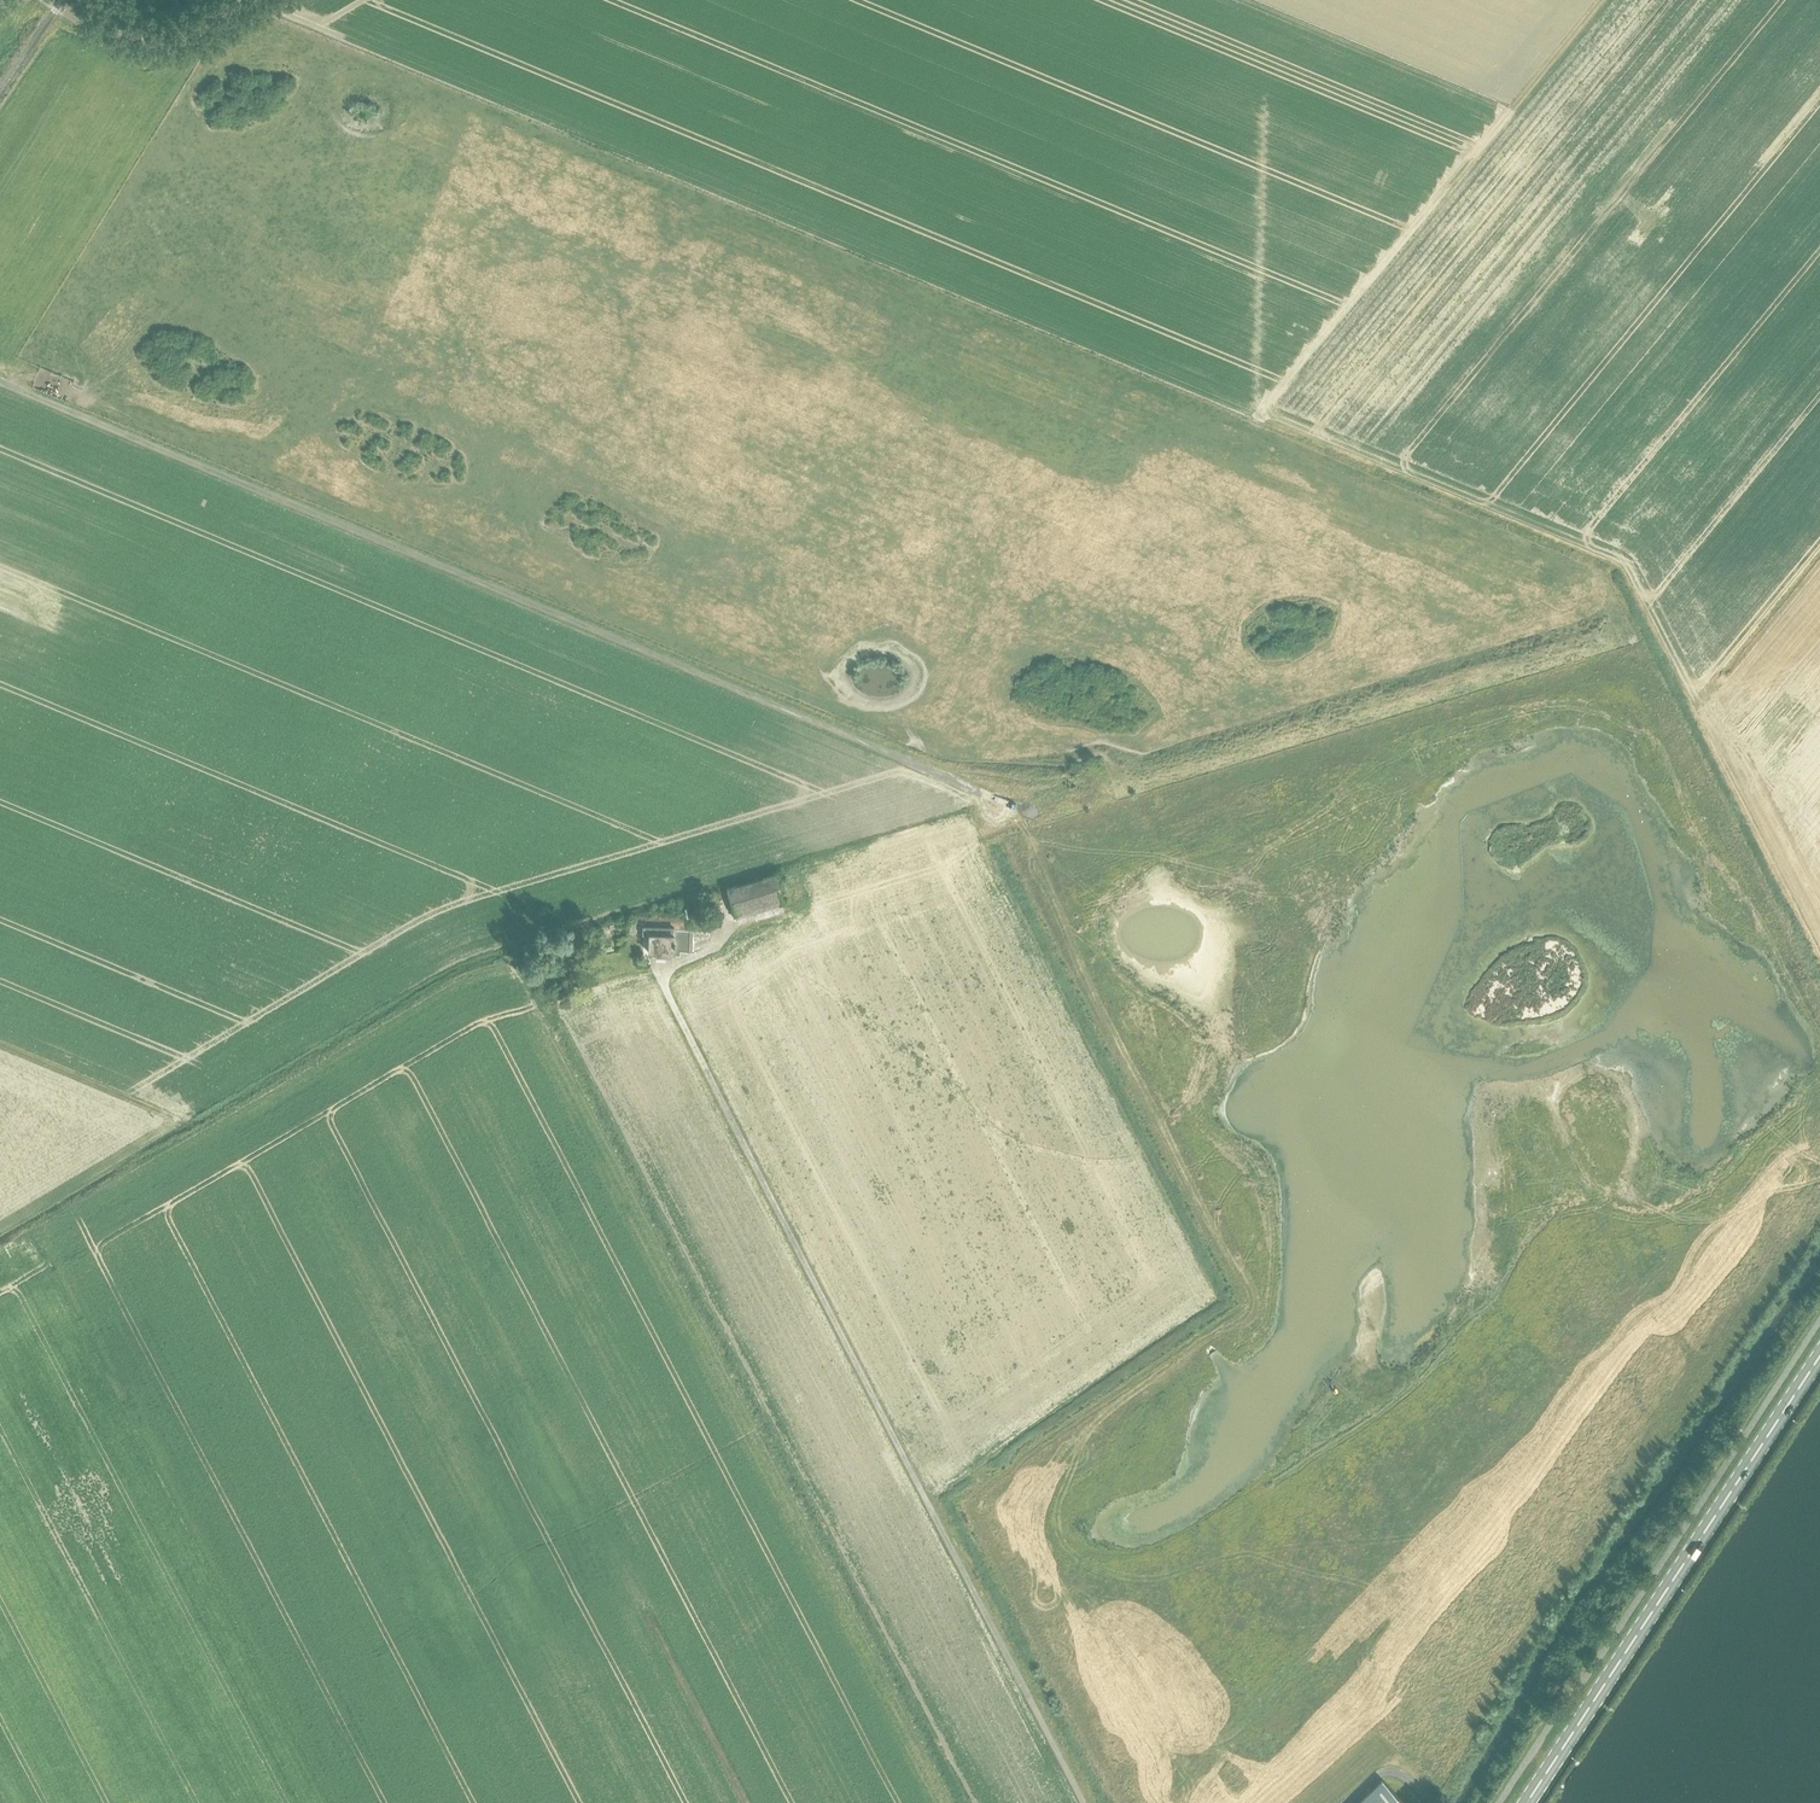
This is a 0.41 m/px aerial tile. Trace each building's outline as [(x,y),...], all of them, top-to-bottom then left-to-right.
[(727,889),(735,918),(783,903),(774,874),(727,889)] [(690,952),(690,931),(674,931),(674,928),(643,927),(643,934),(649,934),(649,952),(674,953),(674,956),(680,956),(680,952),(690,952)] [(1383,1779),(1358,1802),(1405,1802),(1383,1779)]
